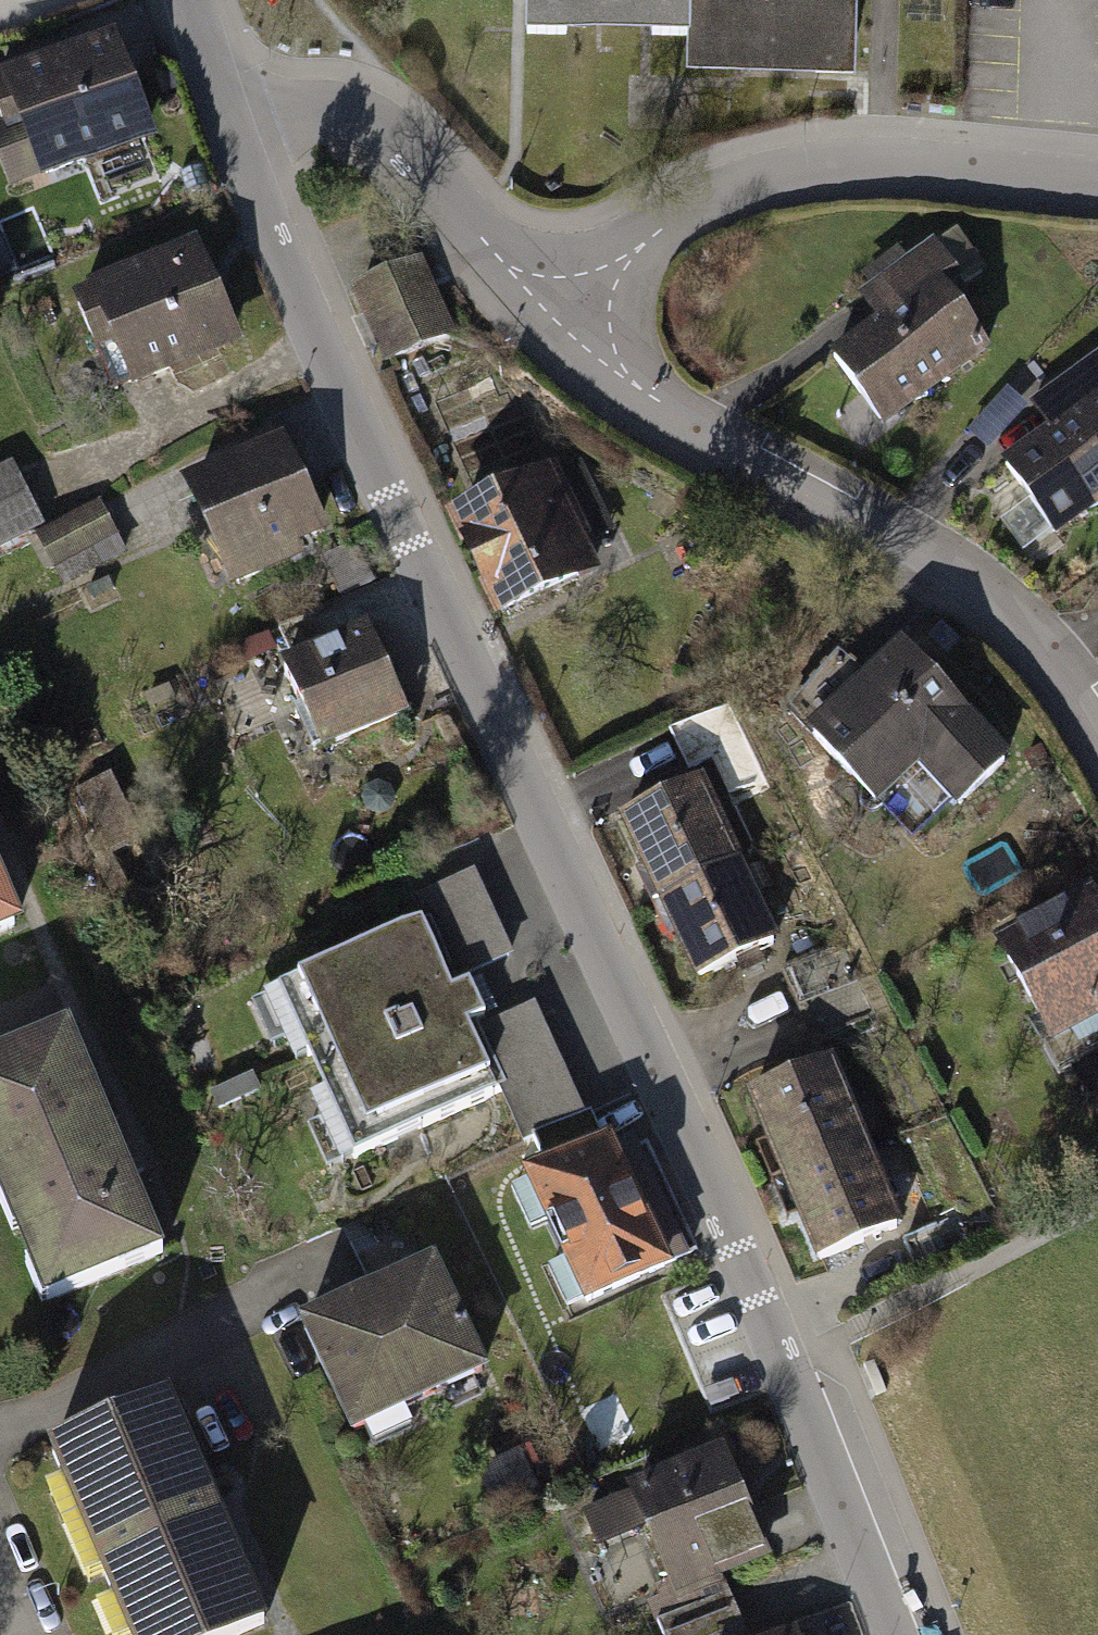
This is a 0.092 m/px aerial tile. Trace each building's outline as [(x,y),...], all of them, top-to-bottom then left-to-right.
[(524,28),(683,34),(684,0),(525,0),(524,28)] [(683,34),(682,63),(855,70),(858,0),(684,0),(683,34)] [(13,198),(44,186),(45,189),(161,143),(118,35),(2,81),(3,83),(0,84),(0,115),(6,130),(0,132),(0,164),(13,198)] [(884,322),(832,358),(879,426),(985,353),(953,307),(991,280),(947,216),(854,279),(884,322)] [(200,241),(88,291),(90,294),(74,300),(100,360),(116,353),(136,399),(248,349),(200,241)] [(423,262),(349,294),(384,373),(458,341),(423,262)] [(1023,406),(1043,434),(1000,464),(1053,538),(1097,505),(1097,352),(1023,406)] [(288,440),(184,488),(235,597),(307,563),(302,552),(333,537),(288,440)] [(556,471),(444,523),(494,630),(601,581),(585,547),(614,533),(581,462),(557,473),(556,471)] [(108,495),(44,525),(68,576),(132,546),(108,495)] [(371,629),(284,669),(326,760),(413,720),(371,629)] [(902,649),(805,739),(878,817),(920,778),(958,819),(1013,768),(902,649)] [(618,827),(657,911),(743,871),(704,788),(618,827)] [(657,911),(695,994),(782,954),(743,871),(657,911)] [(415,902),(425,923),(454,986),(516,958),(477,873),(415,902)] [(25,933),(0,875),(0,943),(25,933)] [(991,950),(1052,1056),(1097,1030),(1097,904),(1091,893),(991,950)] [(425,923),(264,997),(295,1064),(309,1057),(326,1094),(311,1101),(341,1164),(501,1090),(473,1028),(471,1024),(487,1017),(472,983),(456,990),(454,986),(425,923)] [(535,1000),(473,1028),(501,1090),(527,1145),(534,1141),(589,1116),(535,1000)] [(0,1063),(0,1208),(44,1312),(164,1262),(69,1035),(0,1063)] [(746,1105),(782,1190),(870,1153),(834,1068),(746,1105)] [(534,1141),(548,1172),(608,1145),(594,1114),(589,1116),(534,1141)] [(548,1172),(528,1182),(530,1187),(514,1195),(533,1236),(550,1228),(568,1268),(551,1275),(572,1320),(589,1312),(592,1319),(681,1278),(618,1140),(608,1145),(548,1172)] [(782,1190),(818,1274),(906,1237),(870,1153),(782,1190)] [(436,1262),(299,1328),(351,1437),(489,1371),(436,1262)] [(126,1634),(249,1634),(270,1626),(171,1395),(46,1448),(126,1634)] [(722,1440),(622,1482),(626,1490),(641,1527),(673,1602),(721,1582),(718,1576),(770,1554),(722,1440)] [(626,1490),(579,1510),(595,1546),(641,1527),(626,1490)] [(761,1634),(798,1634),(793,1623),(761,1634)]
